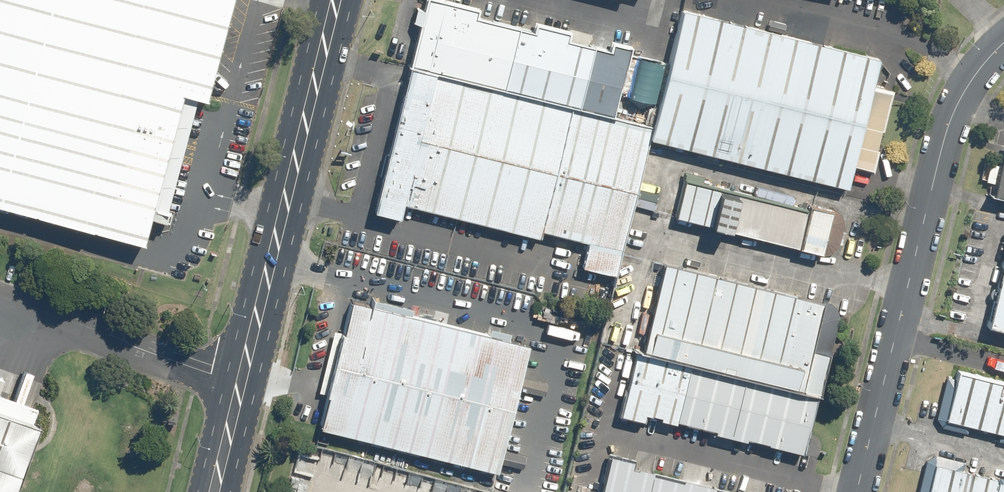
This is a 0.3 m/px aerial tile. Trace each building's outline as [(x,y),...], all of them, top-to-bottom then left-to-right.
[(234,0),(0,0),(0,202),(143,239),(182,93),(208,100),(234,0)] [(504,86),(519,26),(475,15),(478,5),(456,0),(426,0),(410,62),(504,86)] [(879,58),(679,10),(648,140),(848,187),(879,58)] [(504,86),(581,104),(596,44),(566,37),(567,29),(535,21),(533,31),(519,26),(504,86)] [(608,49),(596,44),(581,104),(613,110),(629,44),(610,40),(608,49)] [(651,122),(407,67),(376,198),(535,236),(537,229),(586,241),(581,266),(615,274),(651,122)] [(994,197),(1003,200),(1003,156),(994,197)] [(829,213),(685,178),(676,217),(820,251),(829,213)] [(986,328),(1003,332),(1003,249),(986,328)] [(746,377),(816,394),(838,307),(663,263),(641,351),(690,363),(746,377)] [(493,472),(526,344),(351,299),(318,427),(493,472)] [(644,409),(675,417),(690,363),(641,351),(636,349),(620,413),(642,419),(644,409)] [(732,432),(746,377),(690,363),(675,417),(732,432)] [(958,368),(945,419),(1003,434),(1003,380),(958,368)] [(746,377),(732,432),(802,452),(816,394),(746,377)] [(26,422),(20,420),(8,416),(0,413),(0,491),(1,491),(26,422)] [(657,468),(634,463),(635,459),(611,453),(601,491),(651,491),(657,468)] [(934,461),(926,491),(1003,491),(1003,479),(934,461)] [(657,468),(651,491),(748,491),(657,468)]
